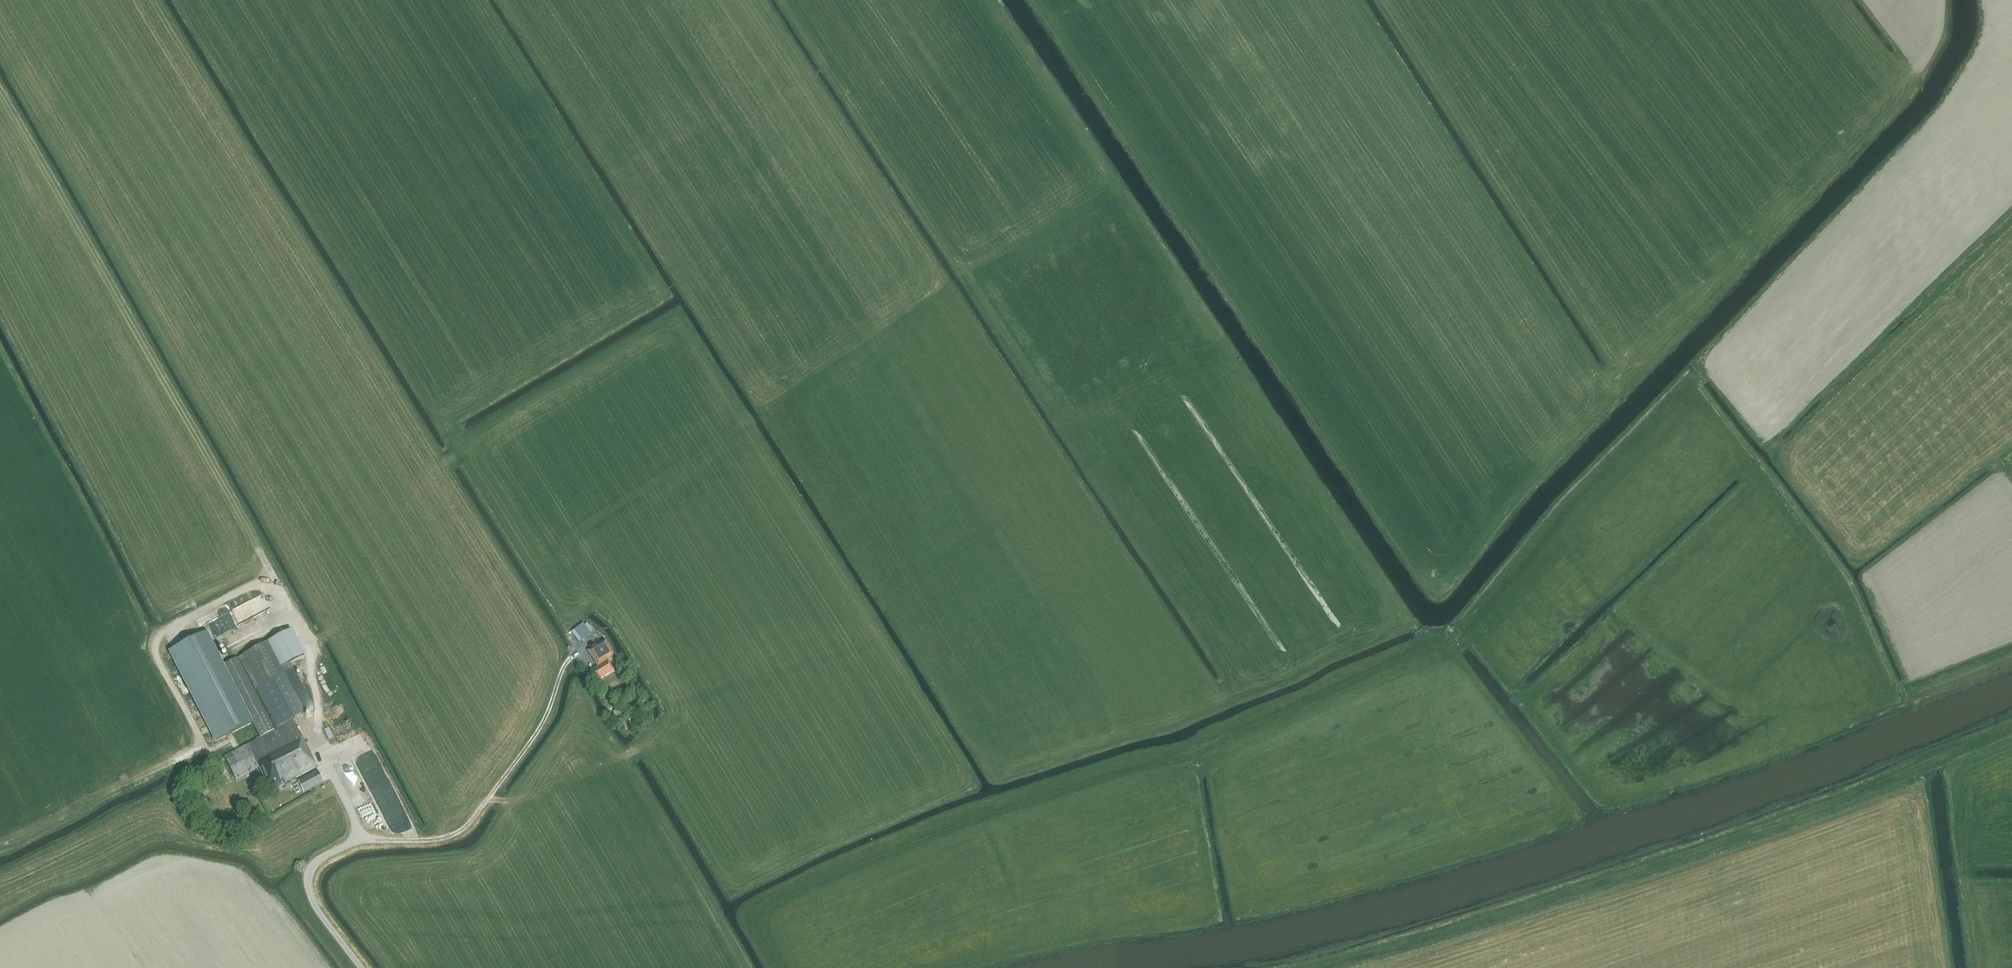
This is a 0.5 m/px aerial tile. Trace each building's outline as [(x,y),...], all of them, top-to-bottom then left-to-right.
[(236,779),(259,767),(272,792),(283,786),(282,784),(316,767),(294,721),(296,720),(295,718),(313,708),(290,663),(303,656),(290,630),(224,665),(253,723),(261,738),(225,757),(236,779)] [(217,741),(253,723),(224,665),(207,632),(170,651),(217,741)] [(614,671),(608,661),(615,657),(605,640),(596,645),(590,648),(588,649),(598,667),(590,672),(596,682),(614,671)] [(613,712),(619,724),(625,721),(618,709),(613,712)] [(352,719),(336,725),(342,740),(358,734),(352,719)] [(318,770),(297,781),(303,792),(324,781),(318,770)]
